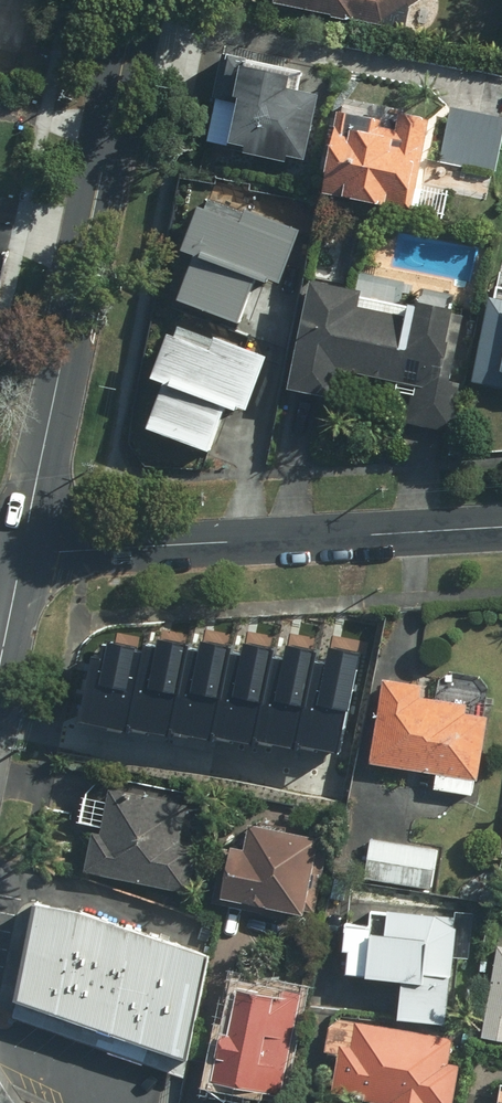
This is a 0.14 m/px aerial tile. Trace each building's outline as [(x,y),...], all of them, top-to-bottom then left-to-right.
[(33,0),(0,0),(0,53),(21,57),(33,0)] [(275,5),(406,29),(409,12),(427,0),(276,0),(275,5)] [(290,75),(226,64),(220,100),(243,104),(234,154),(307,167),(319,96),(287,91),(290,75)] [(341,103),(326,193),(346,196),(345,202),(386,208),(387,203),(413,207),(428,118),(341,103)] [(458,114),(452,169),(498,174),(501,137),(501,119),(458,114)] [(301,234),(201,201),(140,386),(155,391),(139,438),(215,463),(229,419),(255,427),(281,351),(244,338),(259,292),(279,299),(301,234)] [(420,296),(417,313),(396,310),(400,286),(368,281),(367,290),(309,281),(292,393),(337,400),(341,375),(414,387),(407,429),(454,437),(462,386),(453,385),(463,320),(455,319),(457,302),(420,296)] [(489,296),(474,382),(501,387),(501,299),(489,296)] [(94,662),(82,726),(168,743),(170,729),(256,746),(258,736),(337,751),(357,651),(327,645),(324,657),(242,641),(240,654),(157,638),(154,652),(107,643),(103,664),(94,662)] [(420,680),(382,675),(371,762),(433,770),(430,791),(474,797),(485,705),(418,696),(420,680)] [(187,807),(112,795),(105,837),(91,835),(85,874),(192,891),(199,846),(182,843),(187,807)] [(222,843),(212,901),(306,916),(320,831),(249,820),(245,846),(222,843)] [(370,837),(365,883),(432,890),(436,844),(370,837)] [(186,1061),(207,957),(79,914),(34,905),(17,1001),(186,1061)] [(476,915),(370,910),(369,930),(343,929),(341,976),(366,977),(366,984),(400,985),(399,1019),(445,1021),(447,982),(456,982),(457,938),(475,939),(476,915)] [(497,945),(484,1041),(501,1043),(501,946),(497,945)] [(303,992),(224,978),(205,1079),(284,1094),(303,992)] [(356,1022),(352,1052),(340,1050),(334,1094),(391,1102),(451,1102),(457,1063),(452,1062),(456,1037),(356,1022)]
